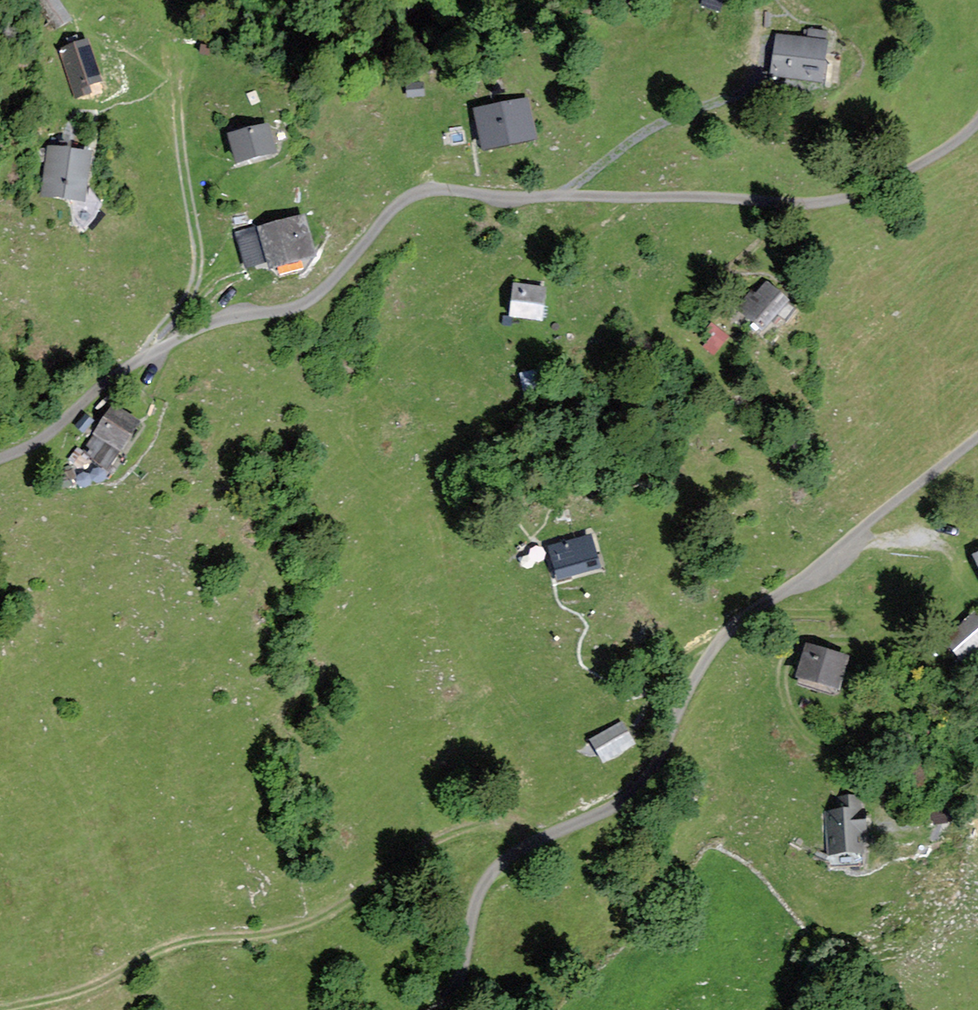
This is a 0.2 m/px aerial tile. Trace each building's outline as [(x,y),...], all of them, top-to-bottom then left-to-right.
[(54,30),(70,19),(58,0),(36,0),(35,1),(54,30)] [(812,79),(814,62),(822,63),(826,33),(809,31),(808,41),(777,37),(773,74),(812,79)] [(90,93),(88,86),(100,82),(87,41),(62,49),(77,97),(90,93)] [(812,79),(820,80),(822,63),(814,62),(812,79)] [(407,85),(408,95),(423,94),(422,83),(407,85)] [(481,118),(486,145),(530,136),(525,109),(481,118)] [(248,133),(246,127),(230,131),(238,162),(272,152),(265,128),(248,133)] [(62,197),(63,187),(84,190),(89,155),(49,149),(43,194),(62,197)] [(309,251),(299,214),(262,225),(264,232),(242,238),(249,263),(270,257),(272,262),(309,251)] [(776,314),(785,322),(796,310),(767,284),(756,297),(751,293),(737,308),(762,330),(776,314)] [(515,286),(511,316),(541,320),(545,290),(515,286)] [(714,351),(726,336),(712,324),(708,329),(715,335),(706,346),(714,351)] [(523,374),(525,389),(536,388),(534,373),(523,374)] [(92,460),(106,440),(120,449),(137,424),(114,408),(83,454),(92,460)] [(552,548),(561,578),(596,569),(588,538),(552,548)] [(540,548),(526,551),(529,562),(542,558),(540,548)] [(975,615),(944,640),(962,664),(955,669),(958,673),(965,667),(967,670),(977,661),(977,619),(975,615)] [(808,649),(800,676),(836,686),(844,660),(808,649)] [(593,740),(604,760),(630,745),(619,725),(593,740)] [(862,854),(860,831),(863,831),(862,810),(860,810),(859,797),(838,798),(839,811),(827,812),(830,856),(862,854)] [(862,867),(862,854),(830,856),(830,868),(862,867)]
